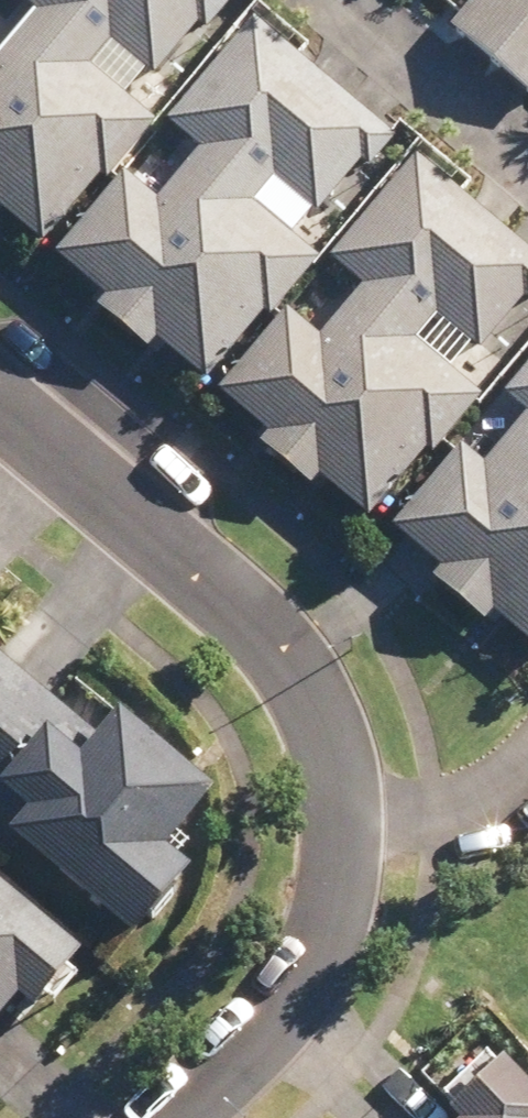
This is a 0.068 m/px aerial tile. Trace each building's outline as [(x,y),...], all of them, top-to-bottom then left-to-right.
[(224,0),(6,0),(27,18),(0,50),(0,215),(38,248),(99,176),(108,183),(153,130),(95,81),(118,54),(155,85),(201,32),(209,39),(234,9),(224,0)] [(444,33),(527,102),(527,0),(472,0),(444,33)] [(390,148),(251,28),(164,129),(190,151),(145,204),(121,184),(55,260),(104,302),(89,320),(143,366),(158,348),(205,388),(264,321),(271,327),(322,267),(280,231),(298,210),(315,225),(363,169),(368,174),(390,148)] [(417,161),(326,263),(357,290),(314,338),(289,316),(218,396),(268,440),(257,452),(305,495),(316,483),(365,527),(426,458),(432,464),(511,374),(483,350),(526,301),(527,303),(527,260),(417,161)] [(500,404),(518,418),(479,466),(462,452),(387,530),(440,581),(434,588),(477,630),(488,619),(527,657),(527,370),(500,404)] [(12,840),(6,847),(124,958),(197,881),(173,859),(216,814),(116,718),(97,738),(0,646),(0,828),(12,840)] [(0,902),(0,1021),(5,1015),(20,1028),(74,964),(0,902)] [(476,1047),(433,1091),(450,1107),(440,1117),(527,1117),(527,1097),(476,1047)]
